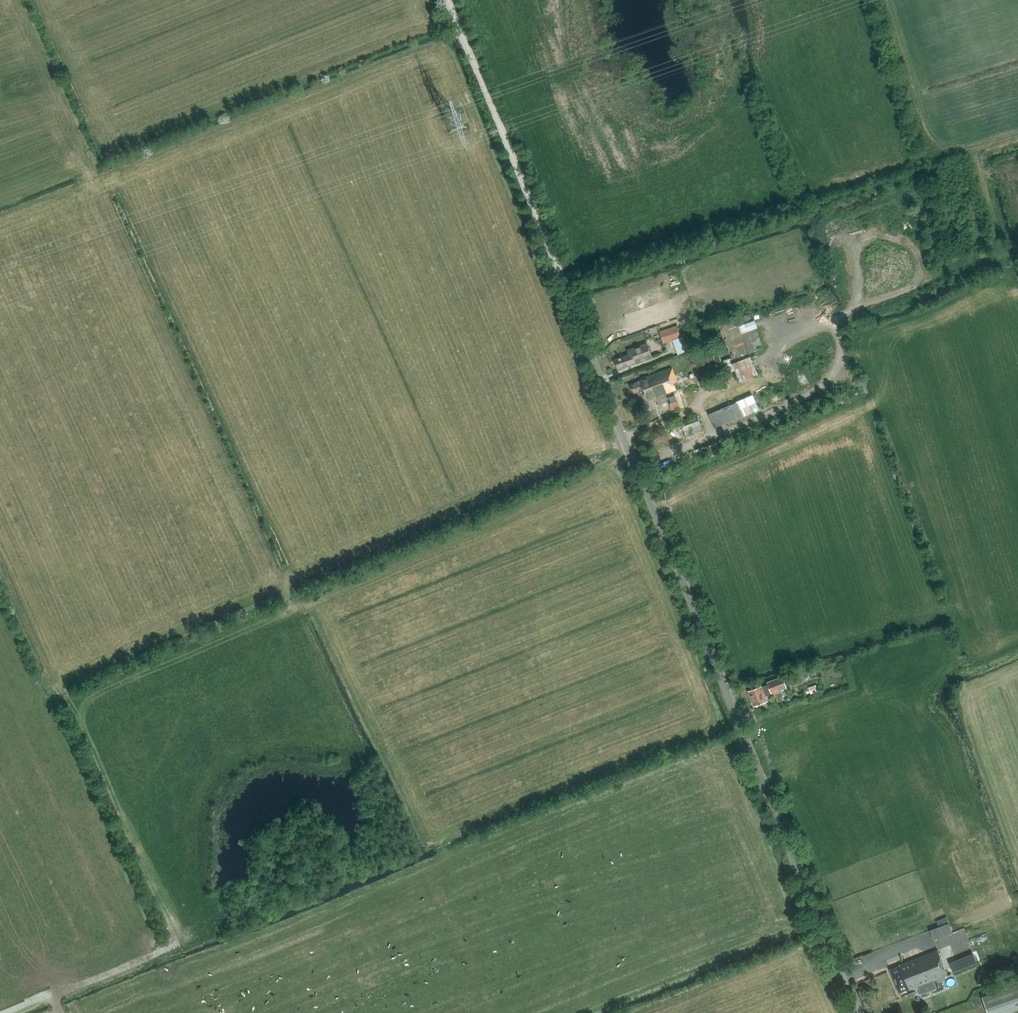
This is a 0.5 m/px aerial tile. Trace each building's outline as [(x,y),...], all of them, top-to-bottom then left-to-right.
[(750,314),(718,324),(731,358),(733,363),(749,357),(748,354),(763,348),(750,314)] [(664,343),(675,339),(671,327),(660,331),(664,343)] [(616,359),(619,367),(623,366),(623,368),(636,363),(635,362),(652,356),(647,343),(628,350),(630,354),(616,359)] [(676,385),(677,379),(675,372),(674,373),(671,366),(640,378),(641,380),(631,384),(633,392),(639,390),(640,394),(639,394),(641,400),(643,400),(646,408),(651,406),(648,400),(677,389),(676,385)] [(753,396),(709,414),(715,428),(759,409),(753,396)] [(702,430),(697,416),(680,422),(685,436),(702,430)] [(761,686),(748,690),(754,705),(766,701),(764,695),(771,692),(772,693),(787,688),(783,678),(768,683),(768,684),(761,687),(761,686)] [(818,691),(816,685),(808,687),(810,694),(818,691)] [(948,974),(938,949),(900,964),(900,965),(890,970),(899,992),(909,988),(910,989),(948,974)] [(989,1012),(1004,1012),(1017,1008),(1017,982),(982,995),(989,1012)]
